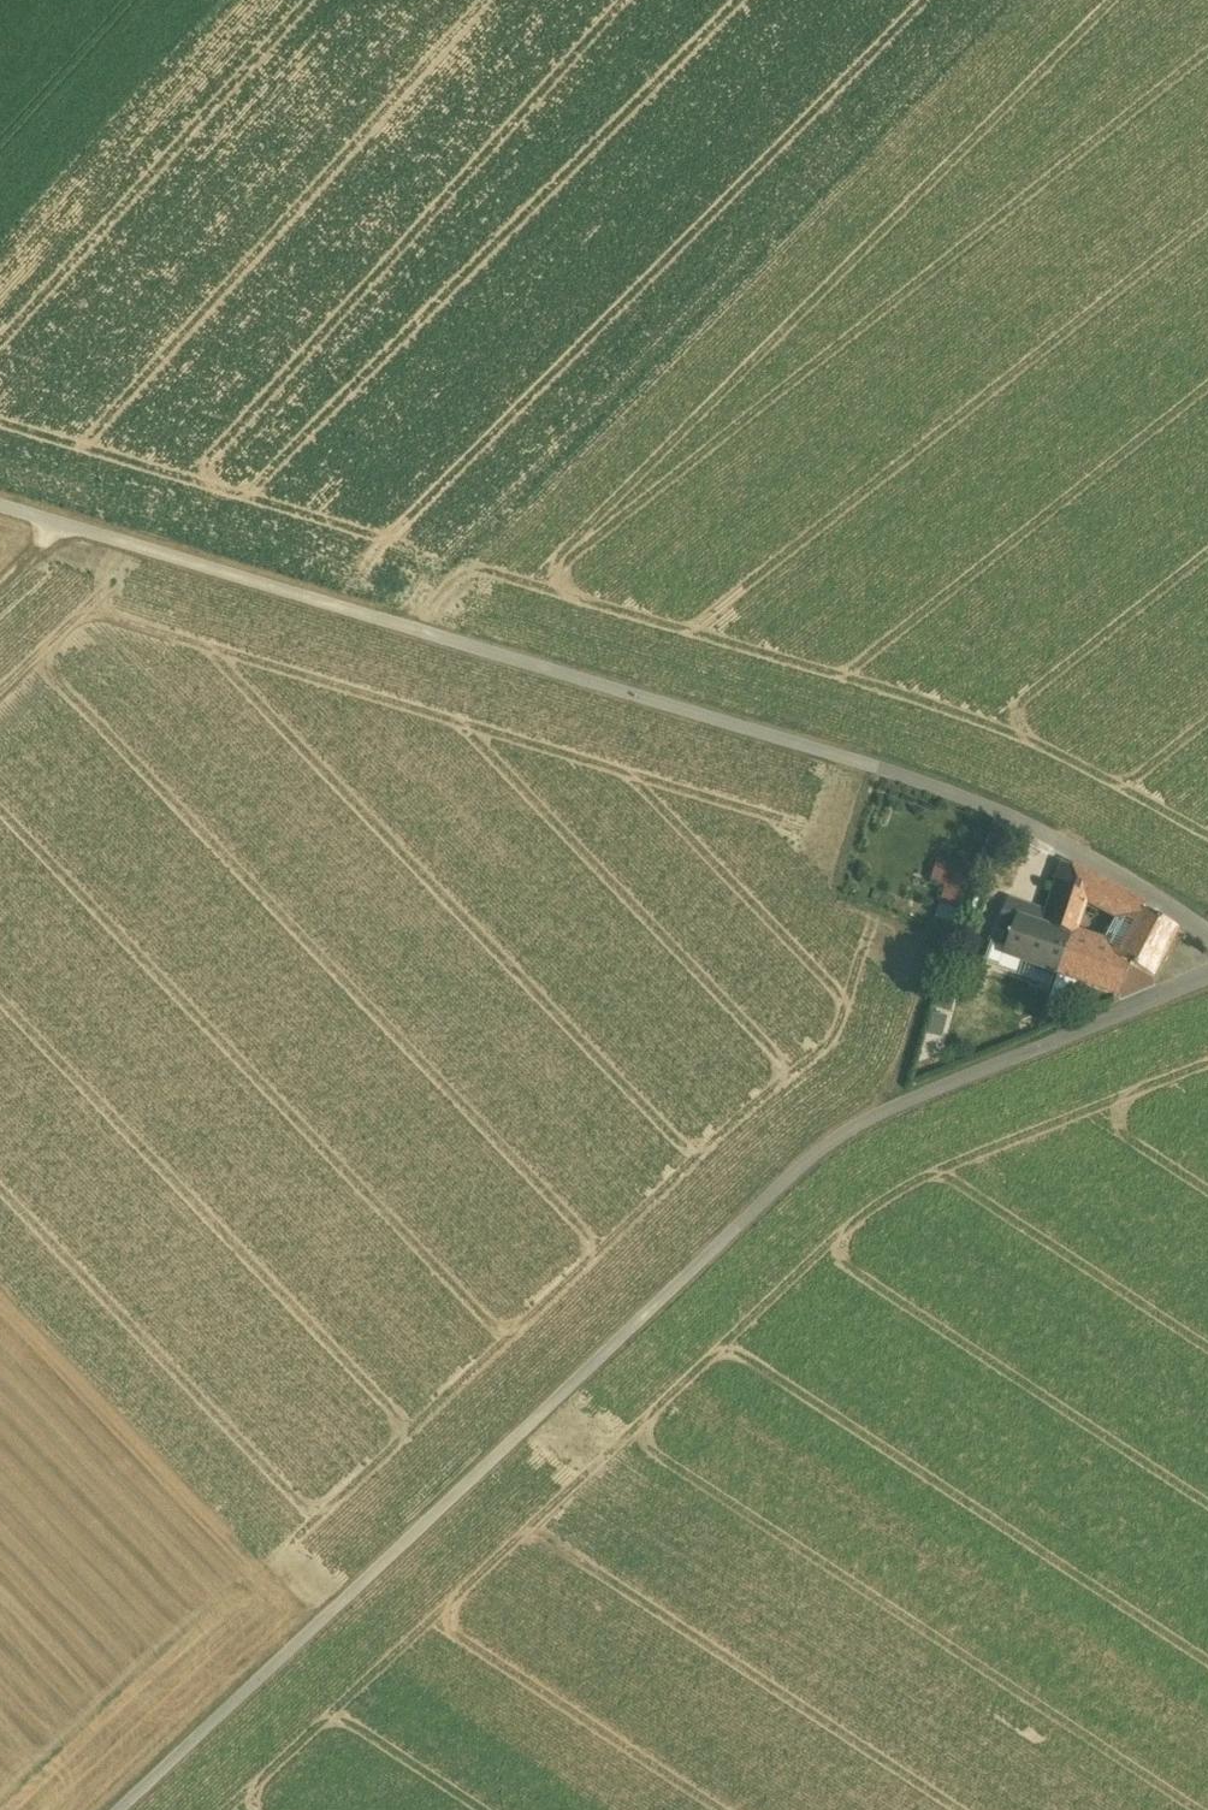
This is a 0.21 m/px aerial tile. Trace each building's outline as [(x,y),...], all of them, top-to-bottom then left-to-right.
[(959,898),(968,872),(940,862),(933,881),(944,885),(941,892),(959,898)] [(1046,917),(1042,928),(1072,939),(1084,900),(1090,879),(1063,866),(1046,917)] [(1084,900),(1136,927),(1143,914),(1146,908),(1090,879),(1084,900)] [(1018,920),(1042,928),(1046,917),(1022,908),(1018,920)] [(1130,967),(1153,979),(1178,932),(1143,914),(1136,927),(1121,957),(1132,961),(1130,967)] [(1059,977),(1072,939),(1042,928),(1018,920),(1007,950),(1005,957),(1020,963),(1059,977)] [(1121,957),(1072,939),(1059,977),(1119,998),(1130,967),(1132,961),(1121,957)] [(988,963),(1016,973),(1020,963),(1005,957),(1007,950),(994,945),(988,963)]
